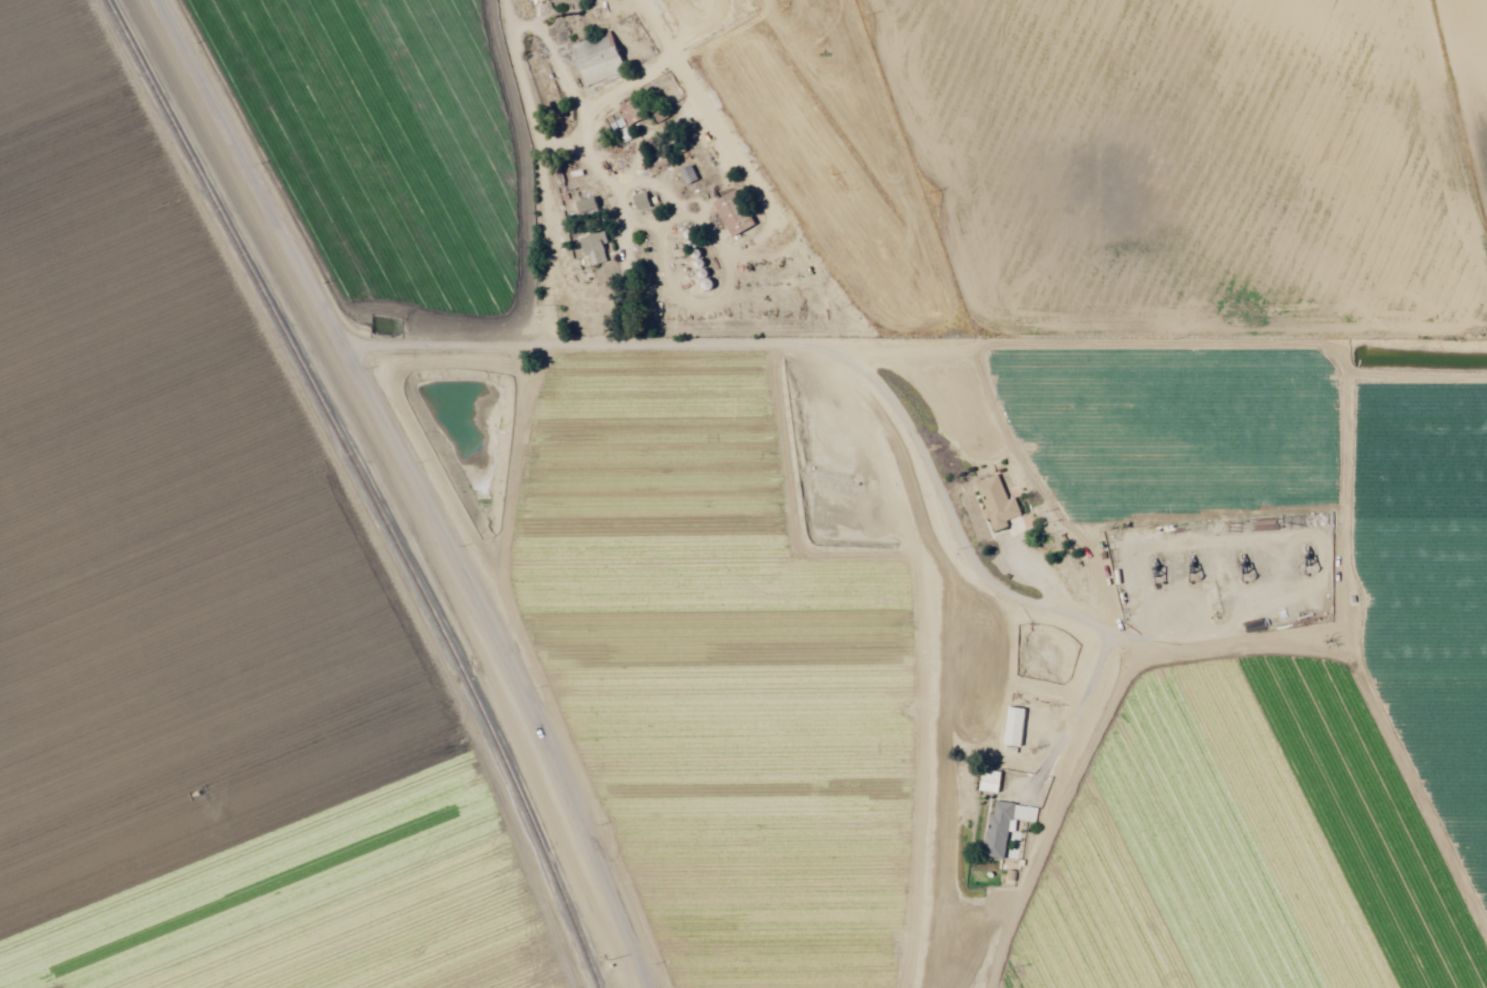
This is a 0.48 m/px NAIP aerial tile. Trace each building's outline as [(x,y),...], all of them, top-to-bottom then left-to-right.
[(605,30),(565,44),(580,85),(620,71),(605,30)] [(613,106),(622,125),(639,117),(629,98),(613,106)] [(605,122),(615,143),(626,137),(616,117),(605,122)] [(647,136),(638,140),(646,157),(655,153),(647,136)] [(673,169),(680,184),(692,179),(685,164),(673,169)] [(708,200),(723,237),(748,227),(732,190),(708,200)] [(644,206),(640,191),(627,195),(631,210),(644,206)] [(570,201),(573,213),(592,208),(589,196),(570,201)] [(599,230),(573,236),(578,256),(583,254),(586,265),(601,261),(596,244),(602,243),(599,230)] [(1002,499),(991,473),(968,483),(989,531),(1001,526),(999,520),(1016,513),(1009,496),(1002,499)] [(1020,707),(1004,705),(998,743),(1014,746),(1020,707)] [(984,774),(976,773),(974,789),(992,792),(995,770),(984,769),(984,774)] [(1031,806),(990,800),(988,813),(983,812),(977,855),(998,858),(1000,842),(1010,844),(1014,819),(1029,822),(1031,806)]
